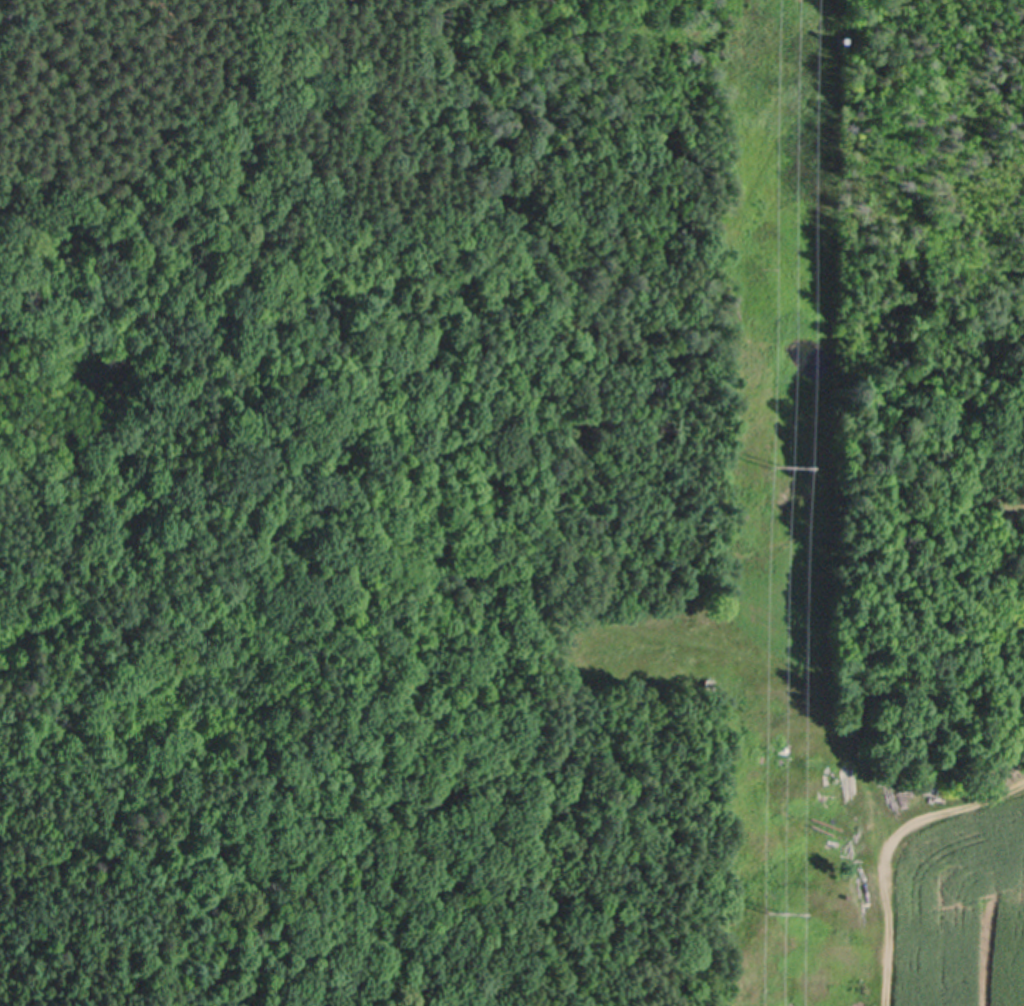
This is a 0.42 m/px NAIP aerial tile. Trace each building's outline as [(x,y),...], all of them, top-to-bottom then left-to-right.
[(716,675),(714,685),(704,684),(706,674),(716,675)]
